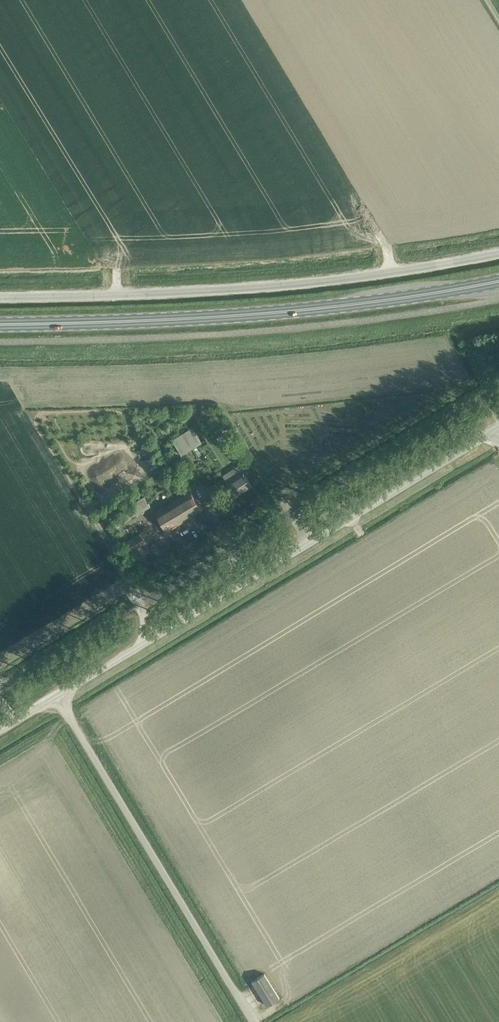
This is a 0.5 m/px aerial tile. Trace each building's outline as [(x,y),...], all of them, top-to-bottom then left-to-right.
[(193,428),(173,440),(182,455),(202,443),(193,428)] [(226,429),(221,432),(225,440),(230,436),(226,429)] [(227,483),(235,497),(252,486),(245,475),(251,471),(246,463),(239,466),(243,473),(227,483)] [(167,532),(203,510),(191,491),(156,512),(167,532)] [(140,533),(125,542),(130,551),(145,542),(140,533)] [(267,1006),(279,998),(264,974),(252,981),(267,1006)]
